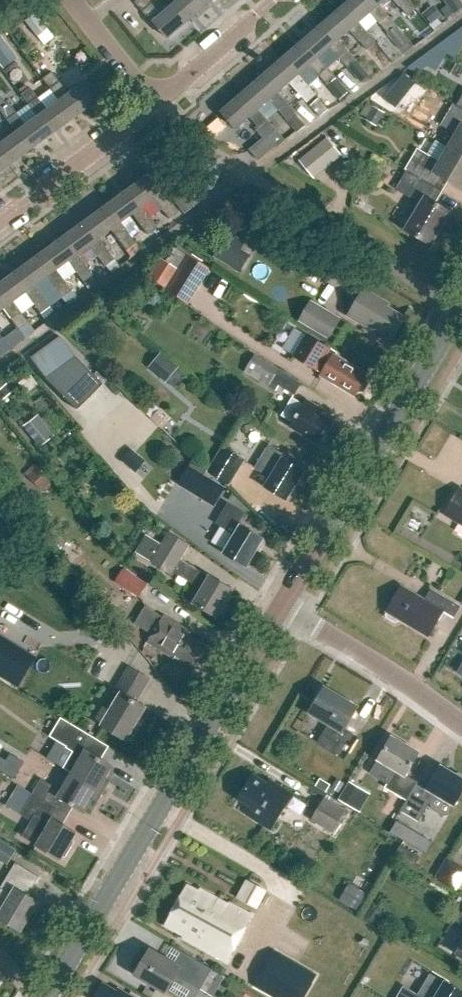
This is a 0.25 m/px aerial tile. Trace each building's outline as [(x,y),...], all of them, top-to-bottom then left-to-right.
[(134,2),(152,23),(154,22),(168,38),(188,20),(174,4),(172,5),(161,15),(148,0),(136,0),(134,2)] [(172,5),(174,4),(188,20),(208,3),(206,0),(167,0),(172,5)] [(379,4),(377,6),(371,0),(350,0),(342,7),(357,24),(359,22),(370,12),(388,33),(397,25),(379,4)] [(410,0),(394,0),(408,15),(417,8),(410,0)] [(448,5),(441,9),(448,19),(461,9),(461,3),(460,0),(444,0),(448,5)] [(438,19),(442,15),(433,5),(423,14),(431,24),(438,19)] [(376,43),(359,22),(357,24),(342,7),(322,24),(337,41),(339,39),(350,30),(367,50),(376,43)] [(24,20),(36,36),(46,29),(34,13),(24,20)] [(436,30),(442,24),(438,19),(431,24),(436,30)] [(322,24),(302,42),(316,58),(318,57),(330,47),(348,67),(356,60),(339,39),(337,41),(322,24)] [(387,34),(400,49),(410,41),(397,25),(387,34)] [(302,42),(282,59),(296,75),(298,74),(308,86),(319,76),(327,85),(336,77),(318,57),(316,58),(302,42)] [(382,71),(383,70),(393,62),(384,51),(375,58),(373,59),(382,71)] [(282,59),(262,77),(276,93),(278,92),(289,82),(307,103),(316,95),(308,86),(298,74),(296,75),(282,59)] [(356,60),(348,67),(361,83),(369,75),(356,60)] [(51,72),(42,78),(58,100),(59,99),(72,117),(94,101),(81,83),(67,94),(51,72)] [(262,77),(241,94),(256,110),(258,109),(267,120),(278,110),(298,133),(306,126),(295,113),(296,112),(278,92),(276,93),(262,77)] [(336,77),(327,85),(340,100),(349,92),(336,77)] [(380,94),(389,106),(400,98),(391,86),(380,94)] [(29,88),(21,94),(37,116),(38,115),(51,133),(72,117),(59,99),(58,100),(46,109),(29,88)] [(241,94),(221,112),(235,128),(249,117),(259,128),(275,146),(276,148),(285,140),(267,120),(258,109),(256,110),(241,94)] [(15,132),(17,130),(30,148),(51,133),(38,115),(37,116),(24,125),(8,103),(6,105),(0,97),(0,112),(15,132)] [(329,110),(320,99),(312,106),(321,117),(329,110)] [(367,117),(373,106),(367,103),(361,114),(367,117)] [(448,149),(461,158),(461,110),(454,105),(442,125),(456,134),(448,149)] [(377,126),(384,113),(373,106),(367,117),(366,120),(377,126)] [(8,164),(30,148),(17,130),(15,132),(3,141),(0,137),(0,153),(8,164)] [(327,137),(299,160),(314,178),(342,155),(327,137)] [(264,156),(254,145),(249,150),(259,161),(264,156)] [(448,149),(440,161),(418,148),(405,169),(407,170),(434,187),(441,176),(461,189),(461,158),(448,149)] [(8,164),(0,153),(0,171),(8,164)] [(428,198),(434,187),(407,170),(397,188),(422,203),(406,229),(430,244),(450,211),(428,198)] [(147,173),(125,189),(137,206),(139,205),(140,205),(152,196),(168,218),(177,211),(161,189),(159,190),(147,173)] [(182,177),(166,189),(183,212),(199,200),(182,177)] [(125,189),(103,205),(116,222),(118,220),(118,221),(130,212),(146,234),(156,227),(140,205),(139,205),(137,206),(125,189)] [(362,209),(366,203),(359,197),(354,203),(362,209)] [(370,215),(375,209),(366,203),(362,209),(370,215)] [(103,205),(82,221),(94,238),(96,236),(97,237),(109,228),(125,250),(131,257),(140,250),(135,243),(118,221),(118,220),(116,222),(103,205)] [(82,221),(60,236),(73,253),(74,252),(75,253),(88,244),(103,266),(113,259),(97,237),(96,236),(94,238),(82,221)] [(241,249),(245,242),(227,231),(212,257),(230,267),(241,249)] [(60,236),(39,252),(51,269),(66,260),(82,282),(91,275),(75,253),(74,252),(73,253),(60,236)] [(173,248),(163,264),(156,260),(146,277),(160,286),(160,287),(186,303),(207,269),(184,254),(173,248)] [(39,252),(17,268),(30,285),(32,284),(32,285),(45,275),(61,297),(70,290),(51,269),(39,252)] [(0,281),(0,289),(9,301),(10,300),(11,301),(23,293),(32,305),(39,314),(45,322),(55,315),(49,307),(32,285),(32,284),(30,285),(17,268),(0,281)] [(96,283),(92,277),(82,284),(87,290),(96,283)] [(363,320),(392,337),(404,317),(386,306),(388,303),(363,288),(348,315),(362,323),(363,320)] [(2,308),(18,330),(16,330),(23,340),(34,332),(27,322),(27,323),(11,301),(10,300),(9,301),(0,289),(0,309),(2,308)] [(343,319),(311,300),(298,321),(330,340),(343,319)] [(58,333),(30,359),(77,408),(104,382),(58,333)] [(294,356),(322,373),(321,376),(354,396),(357,391),(363,391),(368,383),(365,377),(366,375),(347,364),(348,363),(335,355),(336,353),(306,335),(294,356)] [(167,381),(180,366),(163,350),(149,365),(167,381)] [(254,354),(244,372),(275,391),(279,384),(295,394),(302,383),(254,354)] [(13,390),(7,382),(0,388),(0,400),(13,390)] [(293,421),(290,426),(320,444),(334,422),(318,412),(320,408),(306,399),(304,403),(293,396),(282,414),(293,421)] [(152,418),(160,409),(152,401),(143,411),(152,418)] [(163,429),(173,419),(161,408),(160,409),(152,418),(151,419),(163,429)] [(33,417),(30,413),(21,420),(24,424),(33,417)] [(24,424),(23,425),(38,446),(53,435),(37,414),(33,417),(24,424)] [(223,444),(206,471),(228,485),(245,458),(223,444)] [(271,478),(265,487),(287,500),(304,471),(284,459),(285,456),(268,445),(254,468),(271,478)] [(137,475),(148,461),(132,448),(121,461),(137,475)] [(188,466),(177,483),(213,506),(223,489),(188,466)] [(460,488),(445,513),(461,523),(461,490),(460,488)] [(247,567),(264,538),(242,525),(248,515),(228,502),(215,523),(235,534),(224,553),(247,567)] [(173,571),(190,582),(202,589),(193,602),(217,616),(233,589),(210,575),(209,576),(181,559),(190,544),(169,531),(161,543),(147,534),(136,552),(171,574),(173,571)] [(145,564),(135,557),(130,564),(141,571),(140,573),(152,581),(156,575),(143,568),(145,564)] [(39,559),(39,576),(49,577),(50,560),(39,559)] [(148,584),(123,569),(115,583),(139,597),(148,584)] [(388,611),(386,614),(387,617),(395,622),(398,621),(400,618),(428,636),(443,611),(453,617),(459,606),(450,600),(430,589),(424,599),(402,586),(387,610),(388,611)] [(152,634),(147,642),(174,658),(176,655),(196,666),(208,646),(188,634),(190,631),(164,615),(163,616),(146,605),(135,623),(152,634)] [(22,687),(38,656),(14,643),(0,670),(0,675),(22,687)] [(138,700),(151,679),(130,667),(116,690),(122,694),(103,725),(127,739),(147,706),(138,700)] [(344,730),(358,707),(325,687),(310,713),(328,724),(317,743),(344,760),(358,738),(344,730)] [(110,746),(61,716),(50,735),(74,749),(63,767),(73,773),(105,792),(111,782),(106,779),(115,766),(102,758),(110,746)] [(407,775),(420,752),(392,736),(378,760),(370,774),(387,784),(385,787),(406,800),(417,781),(407,775)] [(417,781),(406,800),(400,810),(419,821),(430,802),(431,808),(444,815),(449,814),(461,793),(461,774),(459,773),(455,774),(441,765),(428,787),(417,781)] [(35,784),(10,768),(6,777),(33,793),(69,814),(74,805),(86,812),(94,799),(98,802),(105,792),(73,773),(62,791),(41,779),(37,786),(35,784)] [(272,829),(294,794),(267,777),(265,780),(254,774),(238,798),(252,807),(248,814),(272,829)] [(338,778),(332,788),(339,792),(344,783),(338,778)] [(326,792),(330,785),(320,779),(316,786),(326,792)] [(349,781),(339,800),(353,808),(364,789),(349,781)] [(69,814),(33,793),(21,813),(32,820),(23,835),(37,844),(61,859),(63,855),(66,857),(72,847),(69,845),(77,832),(63,824),(69,814)] [(333,832),(346,810),(325,797),(312,819),(333,832)] [(414,848),(419,839),(409,834),(404,842),(414,848)] [(8,864),(17,849),(0,839),(0,860),(8,864)] [(395,855),(415,866),(420,857),(400,846),(395,855)] [(458,889),(461,883),(461,863),(448,855),(436,876),(458,889)] [(0,888),(0,917),(21,929),(38,901),(29,895),(40,876),(16,862),(0,888)] [(259,906),(269,889),(249,878),(240,895),(259,906)] [(226,961),(252,915),(229,903),(228,905),(200,889),(199,892),(187,886),(165,925),(177,931),(175,934),(177,935),(178,934),(226,961)] [(445,929),(448,947),(461,945),(459,927),(445,929)] [(165,958),(150,949),(135,975),(166,993),(176,975),(212,996),(224,978),(172,947),(165,958)] [(273,996),(304,996),(317,975),(273,949),(252,985),(273,996)] [(447,982),(431,973),(418,995),(409,989),(404,987),(398,996),(461,996),(461,991),(447,982)] [(104,984),(97,996),(132,996),(119,990),(118,993),(104,984)]
